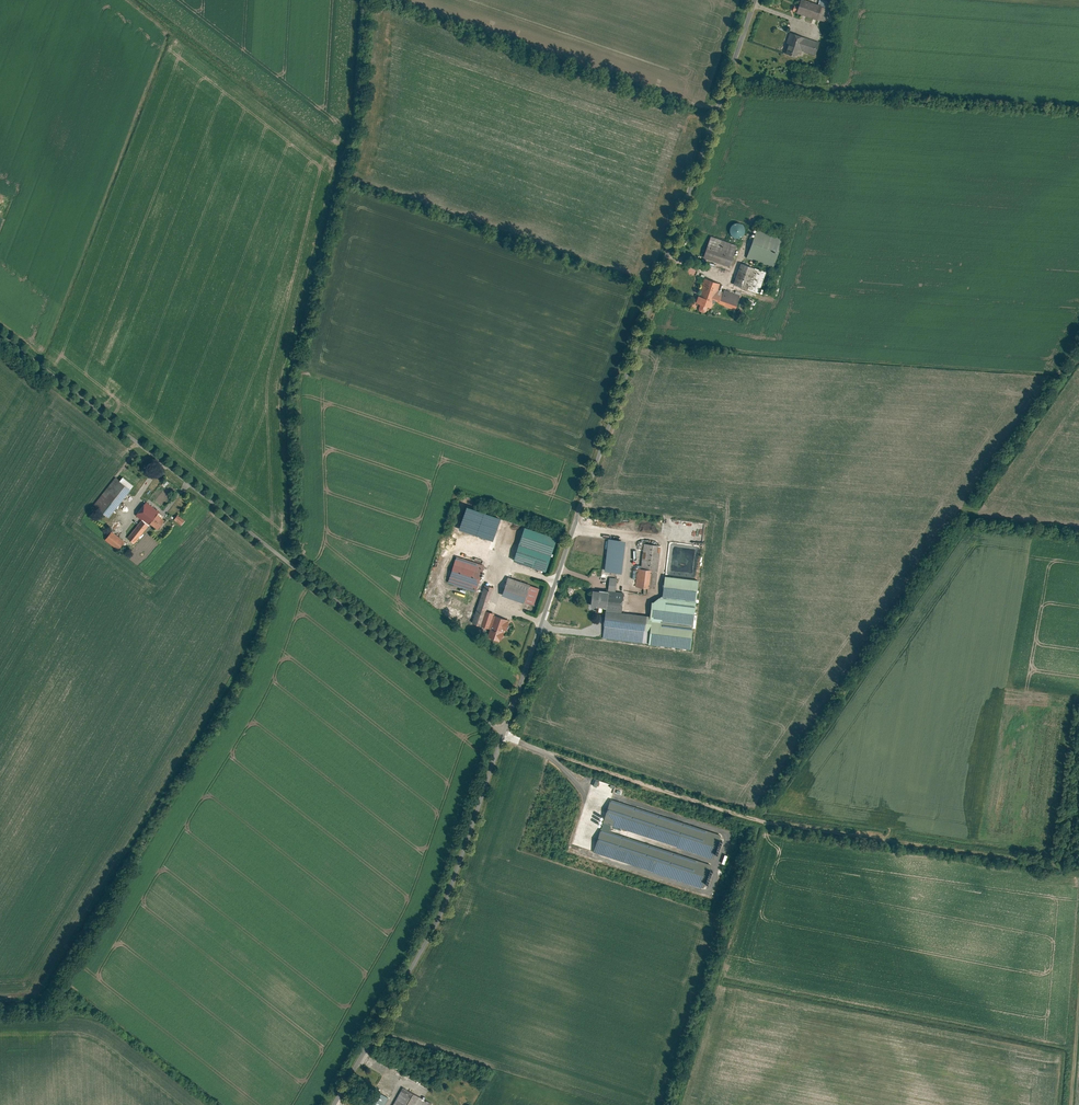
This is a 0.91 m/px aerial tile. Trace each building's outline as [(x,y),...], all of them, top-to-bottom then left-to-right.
[(806,0),(800,0),(799,5),(795,4),(793,11),(796,12),(796,13),(825,23),(832,3),(823,0),(819,0),(818,4),(806,0)] [(819,42),(790,32),(786,44),(788,44),(785,53),(796,58),(799,50),(815,55),(819,42)] [(745,233),(745,231),(745,228),(743,226),(741,225),(738,224),(736,224),(733,225),(731,227),(730,229),(730,232),(730,234),(731,237),(733,238),(736,239),(738,240),(741,239),(743,238),(744,236),(745,233)] [(758,230),(747,259),(774,269),(785,240),(758,230)] [(703,259),(730,268),(738,246),(711,237),(703,259)] [(767,270),(742,263),(736,284),(761,291),(764,280),(764,281),(767,270)] [(721,284),(704,278),(696,303),(700,305),(699,308),(705,310),(707,307),(711,308),(713,303),(735,310),(740,295),(719,288),(721,284)] [(116,477),(93,505),(108,517),(134,486),(122,476),(119,480),(116,477)] [(141,519),(127,537),(134,543),(150,524),(157,530),(165,520),(156,512),(157,510),(146,501),(135,515),(141,519)] [(459,532),(493,544),(501,521),(467,509),(459,532)] [(178,514),(174,519),(181,525),(185,520),(178,514)] [(125,541),(112,530),(105,539),(118,550),(125,541)] [(557,541),(525,530),(519,547),(552,558),(557,541)] [(610,538),(607,571),(626,573),(629,540),(610,538)] [(638,570),(637,586),(652,587),(652,576),(659,576),(661,544),(645,543),(645,547),(639,547),(638,561),(633,560),(633,570),(638,570)] [(552,558),(519,547),(513,563),(545,575),(552,558)] [(500,572),(505,552),(492,549),(488,567),(491,568),(490,570),(500,572)] [(448,584),(476,594),(485,568),(457,558),(448,584)] [(699,582),(665,578),(663,597),(659,598),(659,600),(654,605),(652,604),(650,618),(606,613),(603,639),(649,644),(649,646),(692,651),(699,582)] [(508,579),(502,598),(534,609),(541,590),(508,579)] [(609,592),(593,591),(592,606),(606,608),(606,609),(621,611),(623,595),(608,593),(609,592)] [(495,614),(486,611),(482,625),(491,628),(495,616),(494,616),(495,614)] [(500,641),(508,620),(495,616),(488,637),(500,641)] [(721,834),(610,797),(592,851),(704,888),(712,863),(609,830),(611,824),(713,857),(721,834)] [(392,1104),(429,1104),(431,1102),(403,1086),(392,1104)] [(364,1104),(384,1104),(389,1097),(373,1089),(364,1104)]
